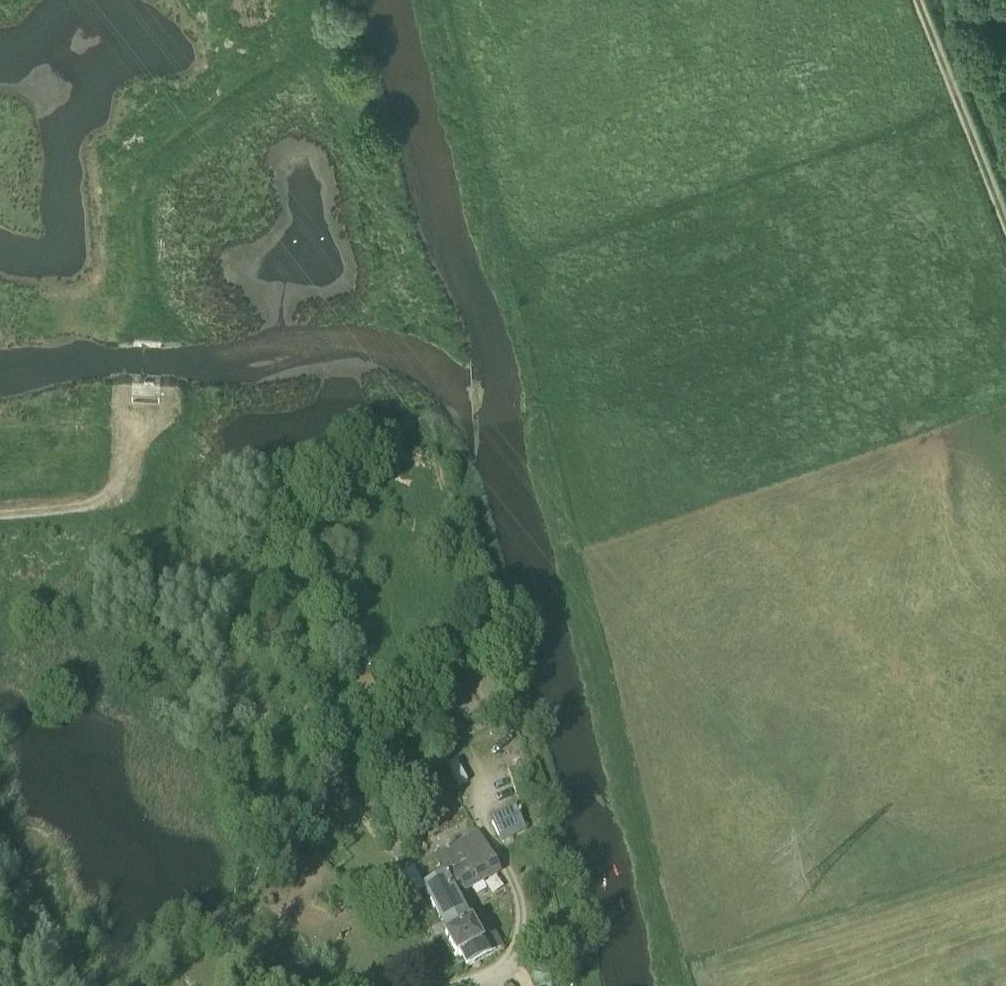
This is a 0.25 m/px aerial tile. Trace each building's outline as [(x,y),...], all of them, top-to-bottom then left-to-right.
[(493,818),(499,840),(528,832),(521,810),(493,818)] [(420,886),(424,893),(443,882),(487,858),(476,837),(451,851),(440,856),(412,871),(420,886)] [(487,858),(443,882),(453,900),(497,875),(487,858)] [(468,927),(453,900),(443,882),(424,893),(448,937),(444,940),(454,959),(459,957),(465,969),(485,958),(478,946),(479,946),(479,945),(469,926),(468,927)] [(493,937),(479,945),(479,946),(478,946),(485,958),(500,950),(493,937)]
